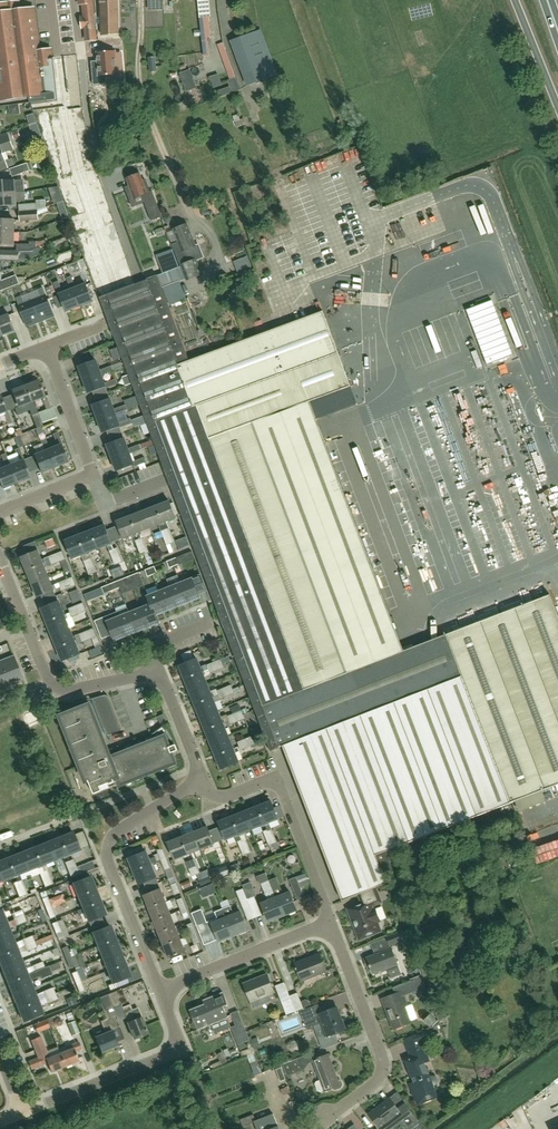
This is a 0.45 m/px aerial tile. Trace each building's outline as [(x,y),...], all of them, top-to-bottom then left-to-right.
[(101,35),(120,34),(119,0),(100,0),(101,35)] [(145,0),(148,0),(148,10),(163,9),(163,0),(145,0)] [(27,97),(29,96),(31,104),(58,100),(53,57),(41,59),(39,50),(39,49),(34,7),(33,8),(27,8),(27,11),(24,14),(20,11),(20,5),(19,1),(12,2),(0,3),(0,100),(27,97)] [(95,13),(82,14),(84,30),(97,29),(95,13)] [(277,75),(261,30),(232,41),(248,85),(277,75)] [(97,52),(98,61),(99,71),(92,71),(93,85),(107,83),(107,82),(106,75),(117,74),(115,53),(115,51),(97,52)] [(208,87),(203,89),(198,77),(190,80),(199,102),(212,97),(208,87)] [(33,113),(29,114),(32,123),(37,121),(34,113),(33,113)] [(37,123),(30,125),(34,137),(41,135),(37,123)] [(1,169),(14,164),(12,159),(6,161),(3,151),(13,148),(9,134),(0,137),(0,167),(1,169)] [(27,163),(10,169),(12,176),(30,170),(27,163)] [(127,191),(130,200),(142,196),(149,213),(152,221),(162,218),(159,209),(152,191),(150,192),(146,180),(143,181),(140,173),(127,178),(129,186),(126,187),(127,191)] [(0,181),(0,193),(20,192),(20,180),(15,181),(15,180),(0,181)] [(20,192),(0,193),(0,206),(16,205),(16,202),(21,201),(21,192),(20,192)] [(46,207),(46,205),(46,200),(46,199),(37,200),(37,203),(20,204),(20,211),(37,210),(46,207)] [(37,210),(20,211),(21,221),(39,220),(38,215),(48,211),(46,207),(37,210)] [(0,219),(0,232),(15,232),(15,220),(0,219)] [(180,268),(158,276),(163,288),(186,279),(187,281),(203,274),(198,262),(197,259),(199,258),(200,257),(201,255),(201,252),(199,246),(197,247),(188,224),(181,227),(174,229),(179,242),(173,244),(181,265),(180,265),(181,267),(179,267),(180,268)] [(0,232),(0,244),(14,244),(15,232),(0,232)] [(17,244),(17,251),(19,251),(30,251),(47,244),(46,239),(41,241),(30,241),(29,244),(17,244)] [(168,250),(155,255),(158,264),(160,264),(161,268),(163,273),(159,275),(158,275),(158,276),(180,268),(179,267),(176,257),(172,247),(170,247),(167,249),(168,250)] [(81,272),(86,285),(79,287),(77,284),(75,285),(72,276),(75,274),(72,266),(63,270),(67,278),(71,290),(73,290),(79,306),(93,301),(90,295),(95,293),(91,282),(86,270),(81,272)] [(100,298),(105,313),(111,328),(112,331),(114,335),(114,336),(116,341),(118,347),(122,358),(129,375),(132,383),(144,415),(147,423),(162,462),(165,471),(194,547),(215,603),(217,610),(221,618),(245,684),(255,710),(270,751),(271,750),(284,746),(342,900),(360,893),(375,888),(384,884),(386,883),(386,882),(383,876),(394,872),(390,861),(430,845),(450,836),(450,835),(455,833),(453,826),(452,825),(477,816),(512,802),(516,801),(543,791),(557,785),(557,613),(552,596),(404,652),(320,430),(316,420),(310,402),(351,386),(323,310),(316,313),(258,335),(245,340),(201,356),(190,360),(183,342),(169,303),(163,288),(158,276),(145,281),(138,284),(100,298)] [(64,293),(59,281),(54,283),(59,295),(60,294),(67,311),(79,306),(73,290),(71,290),(64,293)] [(474,285),(447,294),(449,301),(476,292),(474,285)] [(43,288),(38,290),(41,297),(33,300),(41,321),(54,316),(46,295),(43,288)] [(19,306),(27,326),(41,321),(33,300),(24,304),(22,296),(17,298),(19,306)] [(513,356),(492,300),(466,310),(487,366),(513,356)] [(0,318),(0,335),(0,336),(14,331),(7,315),(0,318)] [(79,366),(84,380),(113,370),(112,366),(100,370),(96,360),(79,366)] [(113,370),(84,380),(89,393),(106,387),(107,388),(118,384),(117,379),(105,383),(102,375),(114,371),(113,370)] [(38,380),(25,385),(31,402),(33,401),(42,398),(46,410),(53,407),(48,395),(44,396),(38,380)] [(31,402),(25,385),(12,390),(18,407),(29,403),(34,415),(38,413),(33,401),(31,402)] [(0,394),(0,421),(6,419),(8,424),(13,422),(8,410),(7,411),(2,398),(1,394),(0,394)] [(110,399),(93,405),(99,420),(127,409),(126,405),(114,409),(111,401),(123,397),(123,396),(111,400),(110,399)] [(127,409),(99,420),(103,433),(120,427),(121,428),(133,423),(131,418),(119,423),(116,414),(128,410),(127,409)] [(144,415),(132,420),(135,427),(147,423),(144,415)] [(543,425),(529,430),(532,440),(547,435),(543,425)] [(43,434),(41,427),(35,429),(38,436),(43,434)] [(63,445),(58,432),(53,434),(58,447),(49,450),(47,451),(54,467),(67,461),(61,445),(63,445)] [(396,437),(398,447),(407,444),(404,435),(396,437)] [(49,450),(44,438),(40,439),(45,451),(34,456),(41,472),(54,467),(47,451),(49,450)] [(111,443),(108,444),(113,459),(130,453),(142,449),(140,444),(129,449),(125,438),(124,438),(111,443)] [(10,465),(17,482),(30,476),(23,460),(24,460),(19,448),(15,450),(19,462),(11,465),(10,465)] [(17,482),(10,465),(11,465),(6,453),(1,455),(6,467),(0,469),(0,478),(4,487),(17,482)] [(130,453),(113,459),(117,471),(118,471),(134,465),(134,467),(145,463),(146,462),(145,458),(133,462),(130,453)] [(143,473),(152,469),(150,464),(141,468),(143,473)] [(174,514),(170,503),(169,501),(156,506),(165,530),(169,528),(167,522),(176,518),(174,514)] [(165,530),(156,506),(143,511),(150,528),(159,525),(161,531),(165,530)] [(150,528),(143,511),(130,516),(137,533),(150,528)] [(137,533),(130,516),(117,521),(123,538),(124,538),(137,533)] [(105,526),(92,531),(98,548),(107,545),(109,550),(114,548),(112,542),(107,530),(105,526)] [(165,530),(161,531),(164,538),(172,535),(170,528),(169,528),(165,530)] [(89,552),(98,548),(92,531),(79,536),(85,553),(89,552)] [(170,543),(175,542),(172,535),(164,538),(167,545),(170,543)] [(88,559),(79,536),(66,541),(72,558),(82,555),(84,561),(88,559)] [(146,544),(144,537),(135,540),(138,548),(146,544)] [(141,555),(144,553),(145,553),(149,551),(146,544),(138,548),(141,555)] [(117,547),(114,548),(109,550),(112,557),(120,554),(118,548),(117,547)] [(39,550),(22,557),(27,570),(50,561),(48,557),(42,559),(39,550)] [(59,562),(65,559),(62,551),(55,554),(59,562)] [(59,562),(55,554),(48,557),(50,561),(52,565),(59,562)] [(119,563),(123,562),(120,554),(112,557),(115,565),(119,563)] [(84,561),(87,568),(95,565),(92,558),(88,559),(84,561)] [(50,561),(27,570),(32,583),(49,576),(46,567),(52,565),(50,561)] [(95,565),(87,568),(89,575),(93,573),(98,572),(95,565)] [(53,585),(49,576),(32,583),(37,596),(54,589),(60,587),(58,583),(53,585)] [(69,588),(76,585),(74,581),(73,577),(72,577),(66,580),(69,588)] [(192,579),(181,583),(188,601),(199,597),(192,579)] [(58,583),(60,587),(61,591),(69,588),(66,580),(58,583)] [(181,583),(170,588),(177,605),(188,601),(181,583)] [(177,605),(170,588),(159,592),(166,610),(177,605)] [(152,605),(155,614),(166,610),(159,592),(148,596),(152,605)] [(43,609),(48,621),(65,615),(59,602),(43,609)] [(79,614),(86,611),(83,602),(75,605),(79,614)] [(72,616),(79,614),(75,605),(68,608),(72,616)] [(155,614),(152,605),(141,609),(148,626),(159,622),(155,614)] [(128,609),(118,613),(126,635),(137,631),(130,613),(128,609)] [(148,626),(141,609),(130,613),(137,631),(148,626)] [(118,613),(95,622),(103,640),(114,635),(115,639),(126,635),(118,613)] [(48,621),(53,634),(70,627),(65,615),(48,621)] [(73,636),(70,627),(53,634),(58,647),(75,640),(73,636)] [(96,647),(100,646),(101,645),(97,636),(96,636),(95,632),(93,628),(86,631),(89,639),(92,638),(96,647)] [(79,634),(81,638),(83,642),(84,641),(88,640),(89,639),(86,631),(79,634)] [(75,640),(58,647),(63,660),(68,658),(77,655),(80,654),(77,644),(82,642),(83,642),(81,638),(80,638),(77,640),(75,640)] [(8,686),(23,680),(13,656),(0,661),(0,664),(8,686)] [(194,660),(185,664),(181,665),(186,678),(205,671),(208,669),(209,669),(207,665),(207,664),(202,666),(202,667),(201,667),(197,658),(194,660)] [(224,667),(223,663),(221,659),(214,662),(217,670),(224,667)] [(214,662),(207,665),(209,669),(210,673),(217,670),(214,662)] [(8,686),(0,664),(0,689),(8,686)] [(186,678),(191,691),(208,684),(204,675),(206,674),(205,671),(186,678)] [(191,691),(197,704),(213,697),(211,693),(208,684),(191,691)] [(227,696),(235,693),(233,689),(231,685),(224,688),(227,696)] [(217,691),(219,695),(220,699),(227,696),(224,688),(217,691)] [(108,695),(105,695),(92,698),(107,735),(123,729),(110,698),(108,695)] [(213,697),(197,704),(202,717),(218,710),(215,703),(221,701),(220,699),(219,695),(213,697)] [(177,744),(176,744),(170,734),(164,725),(163,726),(152,735),(154,740),(115,756),(113,751),(110,752),(91,704),(61,716),(87,782),(89,780),(93,791),(93,792),(94,792),(95,794),(103,791),(103,790),(108,788),(113,787),(118,785),(117,784),(115,780),(119,778),(122,785),(177,763),(173,753),(177,751),(178,751),(178,750),(179,750),(177,744)] [(218,710),(202,717),(207,730),(229,721),(227,716),(226,715),(221,717),(218,710)] [(238,722),(245,718),(243,715),(242,711),(234,713),(238,722)] [(234,713),(227,716),(229,721),(231,725),(238,722),(234,713)] [(229,721),(207,730),(212,742),(229,736),(225,727),(231,725),(229,721)] [(229,736),(212,742),(217,755),(234,748),(229,736)] [(255,744),(252,736),(245,739),(248,747),(255,744)] [(248,747),(245,739),(237,742),(239,747),(241,750),(248,747)] [(234,748),(217,755),(223,768),(238,762),(239,762),(234,748)] [(266,824),(268,829),(271,828),(269,822),(279,818),(274,807),(272,801),(259,807),(266,824)] [(266,824),(259,807),(246,812),(253,829),(266,824)] [(253,829),(246,812),(233,817),(240,834),(253,829)] [(233,817),(219,822),(220,826),(225,839),(226,839),(234,836),(236,842),(238,842),(242,840),(239,834),(240,834),(233,817)] [(214,844),(207,827),(195,832),(201,849),(214,844)] [(274,835),(271,828),(268,829),(263,831),(266,838),(274,835)] [(554,842),(557,856),(557,837),(556,830),(533,837),(536,847),(554,842)] [(201,849),(195,832),(182,837),(188,854),(201,849)] [(81,850),(74,833),(60,838),(67,855),(81,850)] [(274,835),(266,838),(269,846),(273,844),(277,842),(274,835)] [(188,854),(182,837),(168,842),(175,859),(188,854)] [(53,860),(67,855),(60,838),(47,843),(53,860)] [(242,840),(238,842),(241,849),(249,845),(246,838),(242,840)] [(53,860),(47,843),(34,848),(41,865),(53,860)] [(243,856),(248,854),(252,852),(249,845),(241,849),(243,856)] [(28,870),(41,865),(34,848),(21,853),(28,870)] [(134,856),(130,858),(129,858),(135,871),(152,864),(161,860),(166,858),(162,848),(157,850),(158,853),(154,855),(154,857),(150,858),(147,851),(145,852),(134,856)] [(15,856),(9,858),(15,875),(18,881),(22,879),(20,873),(22,873),(28,870),(21,853),(15,856)] [(508,868),(504,856),(497,858),(501,870),(508,868)] [(9,858),(0,861),(0,875),(2,880),(15,875),(9,858)] [(166,858),(161,860),(165,870),(170,868),(166,858)] [(191,860),(186,862),(189,869),(197,865),(194,858),(191,860)] [(68,869),(76,866),(73,859),(69,861),(65,862),(68,869)] [(87,863),(76,867),(79,873),(79,874),(94,869),(93,867),(91,861),(87,863)] [(152,864),(135,871),(140,884),(157,877),(152,864)] [(197,865),(189,869),(192,876),(196,875),(196,874),(200,873),(197,865)] [(76,866),(68,869),(71,877),(75,875),(79,873),(76,867),(76,866)] [(43,871),(39,873),(42,880),(50,876),(48,869),(43,871)] [(266,872),(259,875),(263,883),(262,884),(269,901),(262,904),(269,922),(283,916),(270,881),(269,881),(266,872)] [(50,876),(42,880),(45,887),(49,885),(53,884),(50,876)] [(79,896),(96,889),(91,876),(74,883),(79,896)] [(297,877),(290,880),(298,900),(305,898),(297,877)] [(277,878),(270,881),(283,916),(298,910),(291,892),(284,895),(277,878)] [(18,881),(14,883),(16,890),(25,886),(22,879),(18,881)] [(193,886),(190,880),(182,884),(184,889),(193,886)] [(176,883),(171,885),(175,895),(180,893),(176,883)] [(25,886),(16,890),(19,897),(23,896),(28,894),(25,886)] [(161,888),(144,895),(149,908),(166,901),(161,888)] [(375,888),(360,893),(364,902),(348,908),(360,939),(380,931),(377,923),(381,922),(376,907),(372,909),(371,906),(380,902),(375,888)] [(101,901),(96,889),(79,896),(84,908),(101,901)] [(47,896),(42,899),(46,909),(52,907),(47,896)] [(255,917),(262,915),(254,896),(248,898),(255,917)] [(182,898),(177,900),(179,907),(178,908),(176,911),(181,910),(186,908),(182,898)] [(255,917),(248,898),(240,901),(248,920),(255,917)] [(79,916),(86,913),(89,920),(106,914),(101,901),(84,908),(77,910),(79,916)] [(149,908),(154,920),(171,913),(166,901),(149,908)] [(226,915),(234,936),(248,930),(241,912),(234,915),(233,912),(230,906),(222,909),(225,915),(226,915)] [(52,907),(46,909),(50,919),(56,916),(52,907)] [(181,910),(184,920),(190,918),(186,908),(181,910)] [(9,922),(24,916),(22,909),(12,913),(12,914),(6,916),(9,922)] [(192,913),(200,932),(210,928),(207,922),(202,909),(192,913)] [(217,918),(211,920),(219,941),(234,936),(226,915),(225,915),(222,909),(215,912),(217,918)] [(154,920),(159,933),(176,926),(171,913),(154,920)] [(11,927),(17,925),(17,926),(27,922),(24,916),(9,922),(11,927)] [(58,921),(52,923),(56,934),(62,932),(58,921)] [(12,936),(7,923),(0,926),(0,941),(12,936)] [(190,935),(196,932),(192,923),(187,925),(190,935)] [(116,938),(111,926),(94,933),(99,945),(116,938)] [(159,933),(164,945),(181,938),(176,926),(159,933)] [(386,936),(386,938),(389,945),(390,945),(390,946),(407,939),(404,930),(386,936)] [(196,932),(190,935),(194,945),(200,942),(196,932)] [(35,942),(35,941),(32,935),(22,939),(25,946),(35,942)] [(18,948),(12,936),(0,941),(0,955),(18,948)] [(121,951),(116,938),(99,945),(104,957),(121,951)] [(181,938),(164,945),(169,958),(186,951),(181,938)] [(35,942),(25,946),(27,951),(37,947),(35,942)] [(67,946),(62,948),(66,958),(72,956),(67,946)] [(367,959),(364,960),(367,967),(370,965),(373,974),(386,968),(397,964),(398,964),(391,947),(380,951),(380,953),(375,955),(367,958),(367,957),(366,958),(367,959)] [(4,969),(23,961),(18,948),(0,955),(0,959),(4,969)] [(121,951),(104,957),(109,970),(126,963),(121,951)] [(321,954),(296,964),(303,981),(328,971),(321,954)] [(72,956),(66,958),(70,968),(76,966),(72,956)] [(4,969),(9,982),(28,974),(23,961),(4,969)] [(35,971),(45,967),(43,961),(32,965),(35,971)] [(9,982),(14,995),(33,987),(30,980),(37,977),(40,976),(41,978),(53,974),(52,972),(61,968),(58,962),(45,967),(35,971),(28,974),(9,982)] [(131,976),(126,963),(109,970),(114,982),(131,976)] [(77,971),(72,973),(76,983),(81,981),(77,971)] [(253,1008),(272,1001),(269,993),(275,991),(269,974),(245,984),(252,1000),(250,1001),(253,1008)] [(422,977),(408,983),(412,993),(426,987),(422,977)] [(81,981),(76,983),(80,993),(85,991),(81,981)] [(14,995),(19,1007),(38,1000),(33,987),(14,995)] [(39,999),(55,993),(53,987),(43,991),(43,992),(37,994),(39,999)] [(108,994),(113,1008),(127,1002),(122,989),(108,994)] [(402,991),(395,994),(382,999),(394,1029),(411,1022),(404,1006),(407,1005),(403,996),(402,991)] [(55,993),(40,999),(42,1005),(48,1003),(58,999),(57,998),(55,993)] [(206,1004),(191,1010),(199,1030),(229,1017),(224,1006),(229,1004),(224,993),(204,1001),(206,1004)] [(297,993),(290,996),(296,1011),(299,1010),(304,1008),(301,1001),(297,993)] [(116,1016),(113,1008),(108,994),(99,998),(104,1011),(102,1012),(105,1019),(101,1021),(106,1033),(96,1037),(102,1052),(118,1045),(112,1031),(119,1028),(114,1017),(116,1016)] [(296,1011),(290,996),(281,999),(286,1015),(296,1011)] [(38,1000),(19,1007),(25,1021),(44,1013),(38,1000)] [(129,1022),(128,1022),(134,1039),(148,1033),(142,1017),(136,1019),(130,1004),(123,1007),(129,1022)] [(310,1020),(321,1016),(323,1022),(329,1036),(335,1033),(346,1029),(337,1007),(322,1012),(319,1004),(306,1009),(305,1008),(304,1008),(299,1010),(306,1028),(312,1026),(310,1020)] [(251,1040),(239,1011),(232,1014),(237,1026),(232,1028),(239,1045),(251,1040)] [(47,1020),(35,1025),(38,1032),(50,1028),(47,1020)] [(67,1024),(72,1036),(80,1032),(75,1020),(67,1024)] [(418,1034),(404,1039),(411,1056),(405,1058),(414,1082),(410,1084),(419,1104),(438,1096),(433,1085),(435,1084),(437,1083),(438,1081),(438,1078),(436,1077),(434,1076),(432,1076),(430,1077),(425,1063),(430,1061),(423,1041),(432,1038),(429,1029),(418,1034)] [(329,1036),(319,1039),(322,1049),(339,1042),(335,1033),(329,1036)] [(42,1036),(32,1040),(38,1057),(42,1065),(48,1063),(52,1072),(66,1067),(61,1054),(50,1058),(49,1054),(42,1036)] [(70,1045),(72,1050),(61,1054),(66,1067),(79,1061),(76,1052),(82,1049),(79,1042),(70,1045)] [(320,1092),(324,1090),(325,1091),(332,1088),(335,1090),(341,1088),(343,1084),(342,1081),(339,1079),(329,1054),(313,1060),(314,1061),(321,1079),(316,1081),(315,1084),(317,1090),(320,1092)] [(305,1070),(300,1057),(282,1064),(287,1076),(305,1070)] [(378,1128),(376,1128),(399,1128),(403,1126),(406,1128),(412,1128),(420,1123),(415,1117),(405,1103),(398,1109),(390,1098),(368,1114),(378,1128)] [(308,1112),(304,1102),(297,1104),(301,1115),(308,1112)] [(256,1121),(256,1120),(254,1114),(240,1120),(243,1126),(243,1127),(254,1122),(256,1121)]
